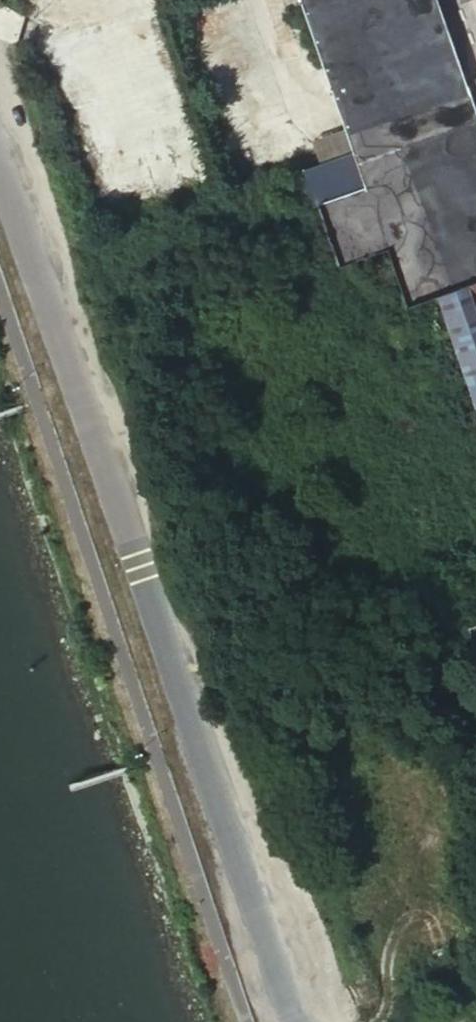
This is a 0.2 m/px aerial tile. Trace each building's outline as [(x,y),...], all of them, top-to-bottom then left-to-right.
[(439,0),(302,0),(360,154),(374,192),(331,209),(354,268),(397,253),(420,311),(445,302),(453,322),(454,321),(475,313),(475,99),(439,0)] [(374,192),(360,154),(312,170),(327,210),(331,209),(374,192)] [(156,203),(180,199),(174,155),(150,158),(156,203)] [(454,321),(475,379),(475,313),(454,321)]
